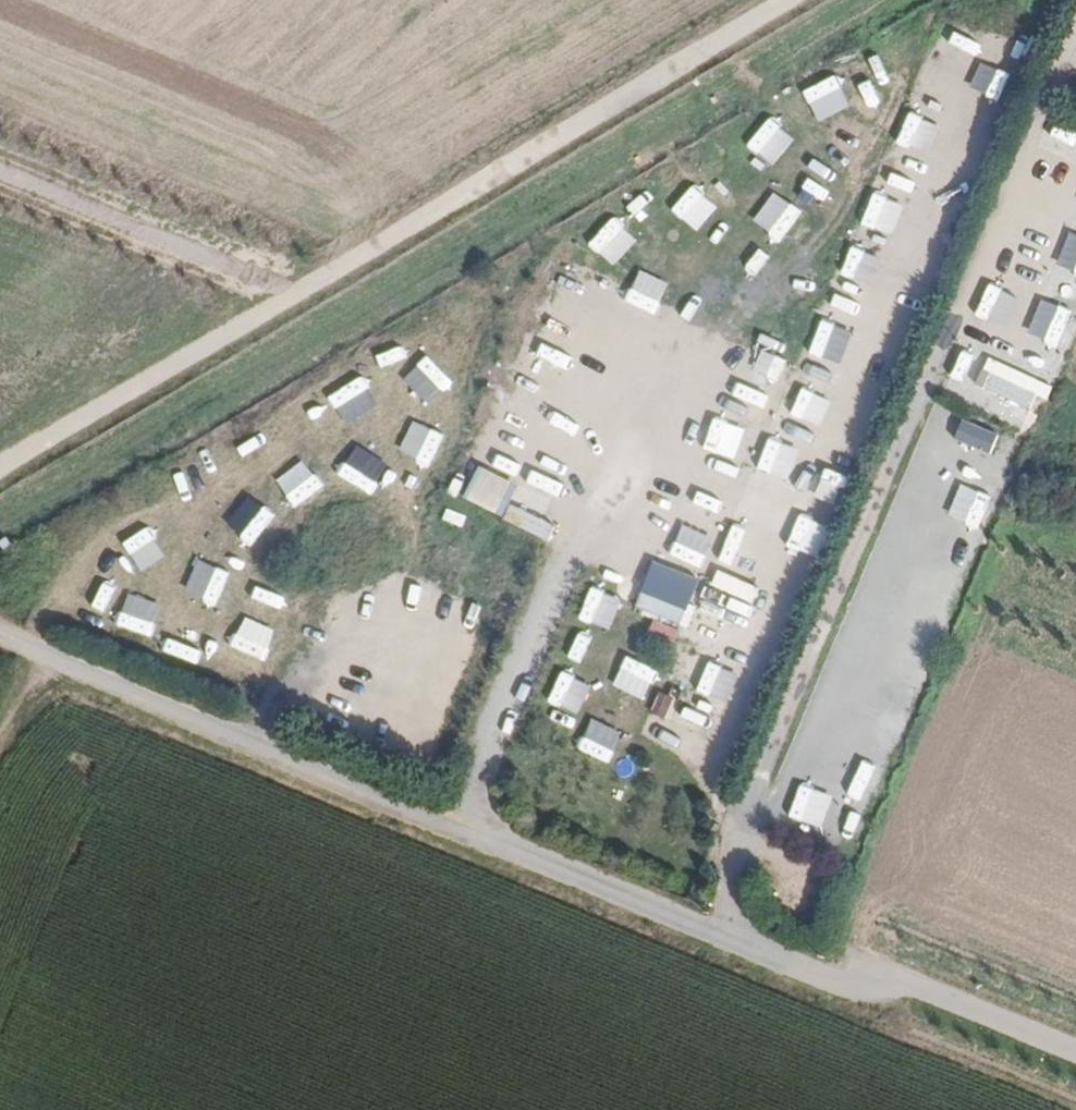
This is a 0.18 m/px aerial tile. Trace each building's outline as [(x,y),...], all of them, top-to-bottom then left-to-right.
[(879,218),(888,181),(873,177),(864,214),(879,218)] [(1075,255),(1075,217),(1073,216),(1061,250),(1075,255)] [(863,309),(873,275),(841,265),(831,300),(863,309)] [(1075,301),(1075,300),(1075,272),(1073,271),(1064,296),(1075,301)] [(545,313),(576,325),(587,295),(556,283),(545,313)] [(626,289),(613,320),(644,333),(657,303),(626,289)] [(1022,346),(1054,356),(1067,314),(1034,304),(1022,346)] [(989,355),(975,384),(1040,415),(1053,386),(989,355)] [(511,362),(499,397),(531,407),(543,373),(511,362)] [(931,415),(926,426),(948,436),(953,425),(931,415)] [(723,418),(718,430),(752,443),(757,431),(723,418)] [(963,418),(955,438),(992,454),(1000,433),(963,418)] [(481,465),(464,497),(502,516),(519,484),(481,465)] [(986,529),(997,495),(965,484),(954,519),(986,529)] [(682,634),(703,580),(654,561),(635,608),(656,616),(653,623),(682,634)] [(752,603),(759,585),(718,570),(711,588),(752,603)] [(659,692),(651,712),(669,719),(677,699),(659,692)] [(670,739),(683,744),(692,717),(680,712),(670,739)]
